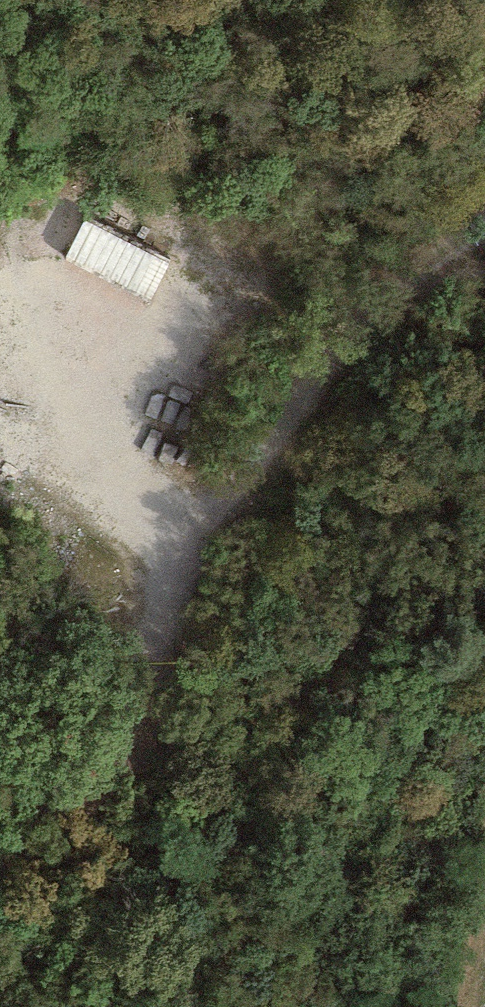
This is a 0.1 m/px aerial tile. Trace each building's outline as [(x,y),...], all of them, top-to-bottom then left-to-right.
[(150,291),(173,253),(89,205),(67,243),(150,291)]
